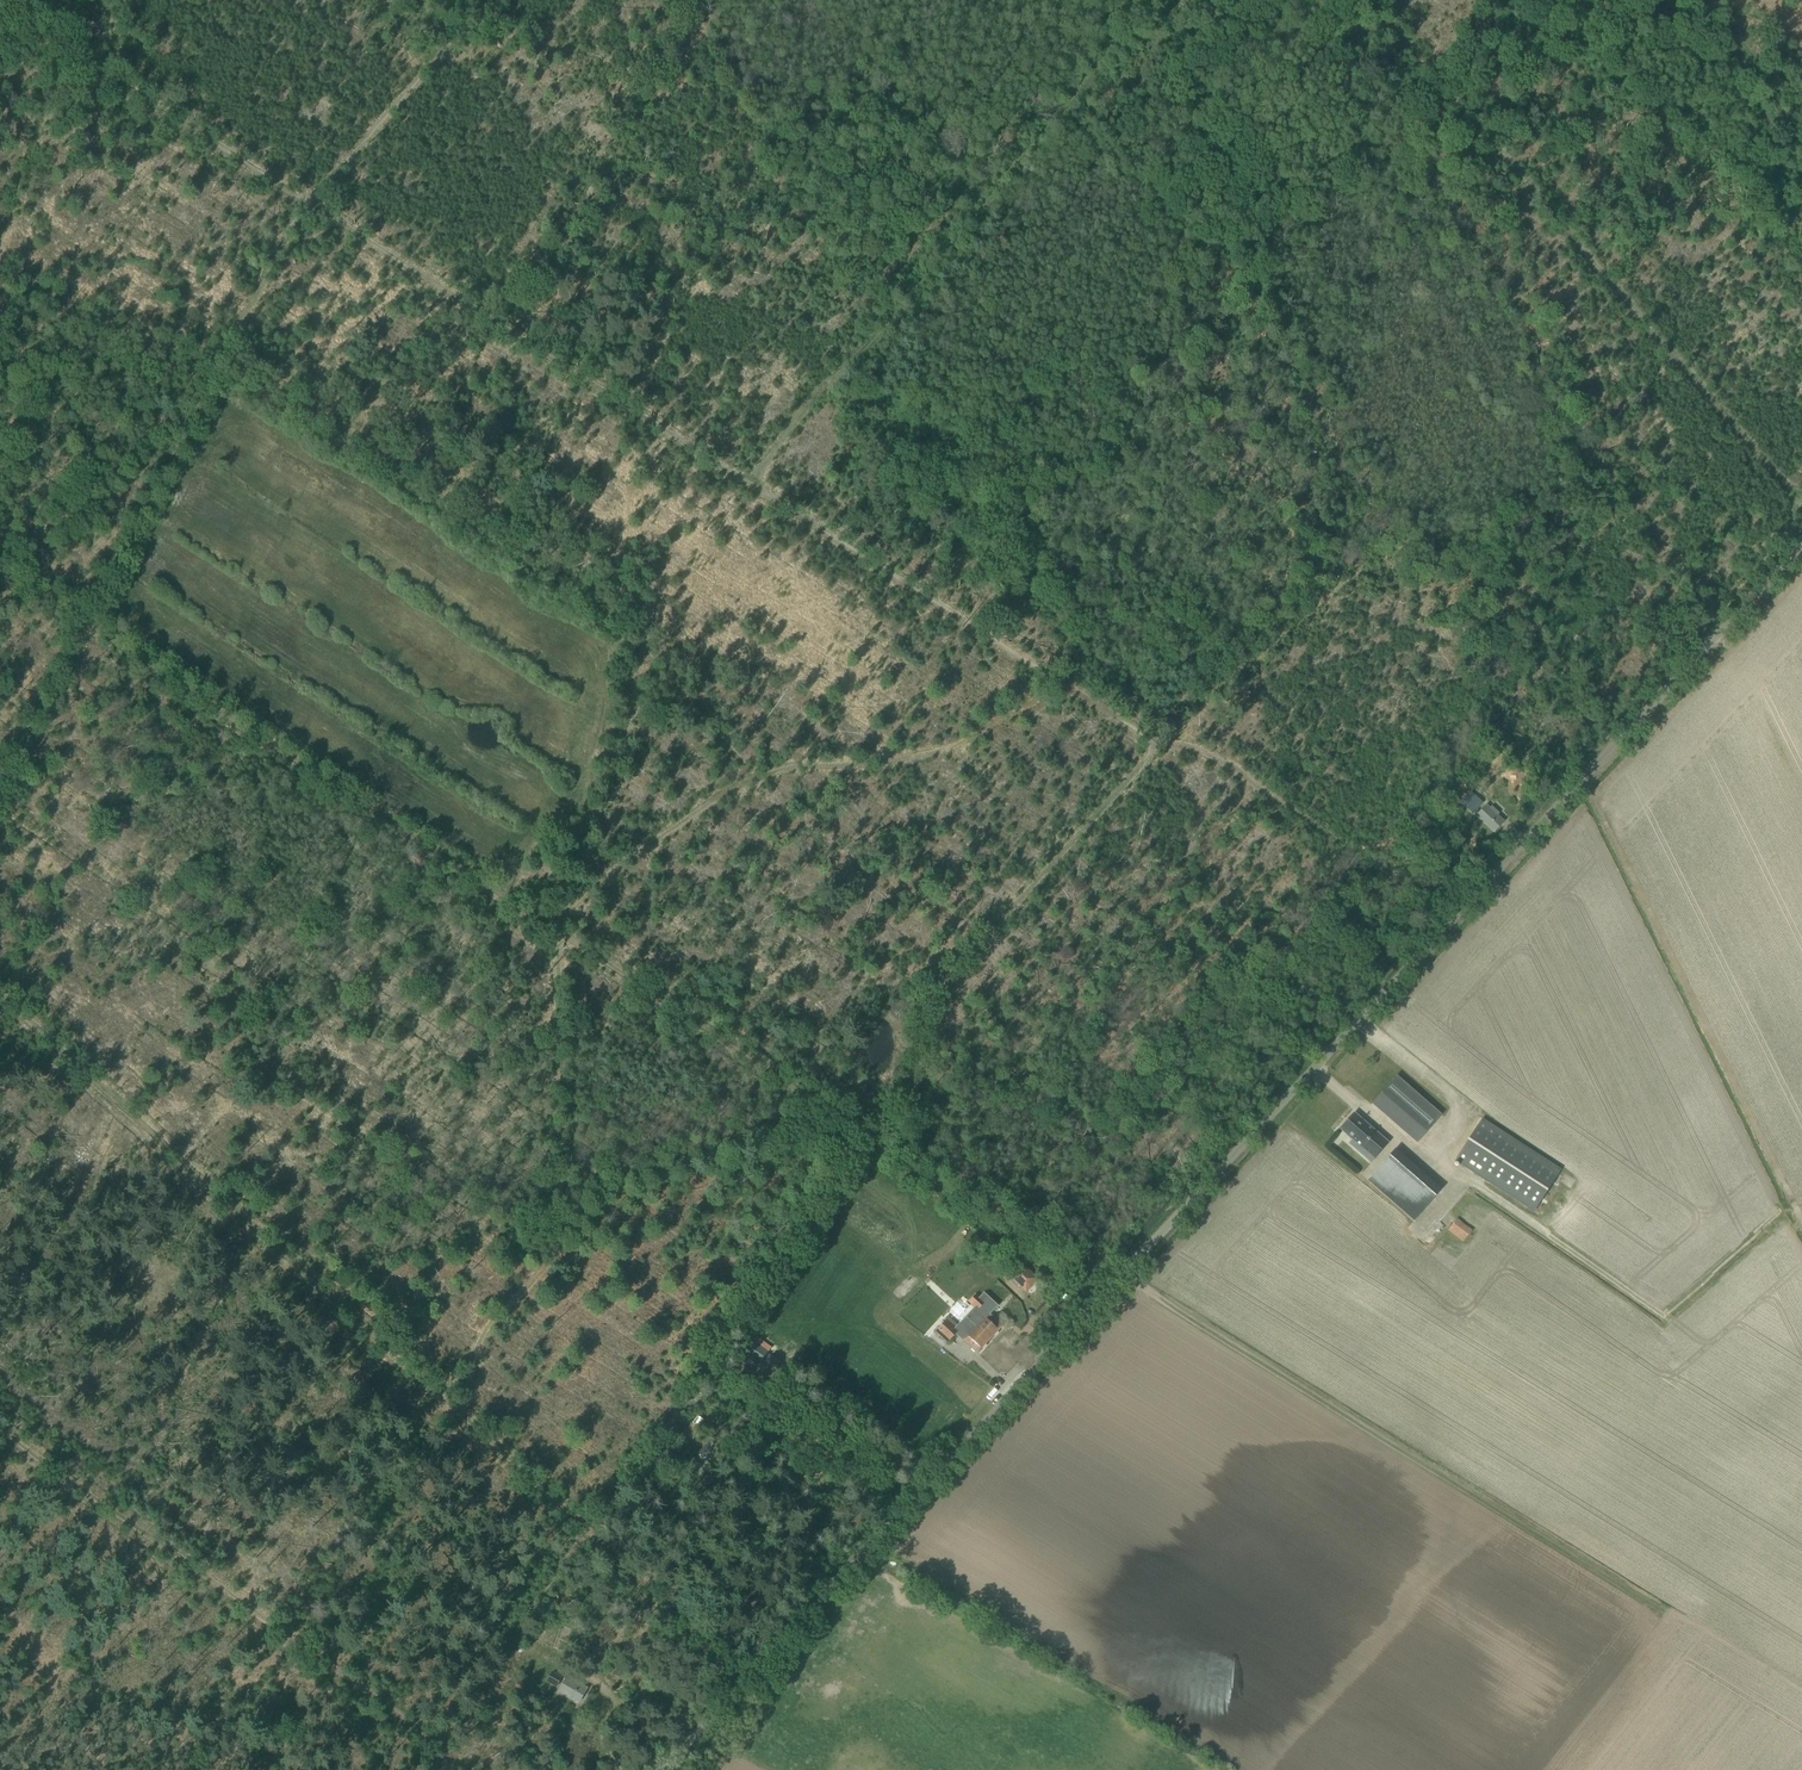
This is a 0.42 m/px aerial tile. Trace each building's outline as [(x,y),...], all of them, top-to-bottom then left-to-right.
[(1482,803),(1470,792),(1461,801),(1467,807),(1465,809),(1470,814),(1482,803)] [(1499,813),(1492,807),(1490,809),(1486,805),(1476,816),(1494,832),(1504,822),(1497,815),(1499,813)] [(1402,1079),(1378,1106),(1423,1146),(1447,1119),(1402,1079)] [(1371,1163),(1388,1143),(1354,1113),(1340,1129),(1352,1140),(1349,1144),(1371,1163)] [(1456,1161),(1534,1212),(1561,1170),(1483,1119),(1456,1161)] [(1368,1181),(1414,1221),(1442,1188),(1396,1148),(1368,1181)] [(1447,1230),(1463,1242),(1472,1230),(1457,1218),(1447,1230)] [(982,1250),(987,1255),(992,1249),(982,1240),(975,1248),(980,1252),(982,1250)] [(1022,1266),(1012,1277),(1027,1290),(1037,1280),(1022,1266)] [(990,1340),(1002,1326),(982,1307),(985,1303),(968,1286),(960,1294),(978,1310),(976,1312),(984,1318),(976,1327),(990,1340)] [(957,1324),(952,1328),(945,1321),(935,1332),(948,1343),(956,1334),(977,1353),(990,1340),(976,1327),(968,1335),(957,1324)] [(759,1361),(757,1342),(744,1343),(746,1363),(759,1361)] [(567,1677),(558,1691),(574,1702),(575,1700),(579,1702),(586,1692),(578,1687),(579,1685),(567,1677)]
